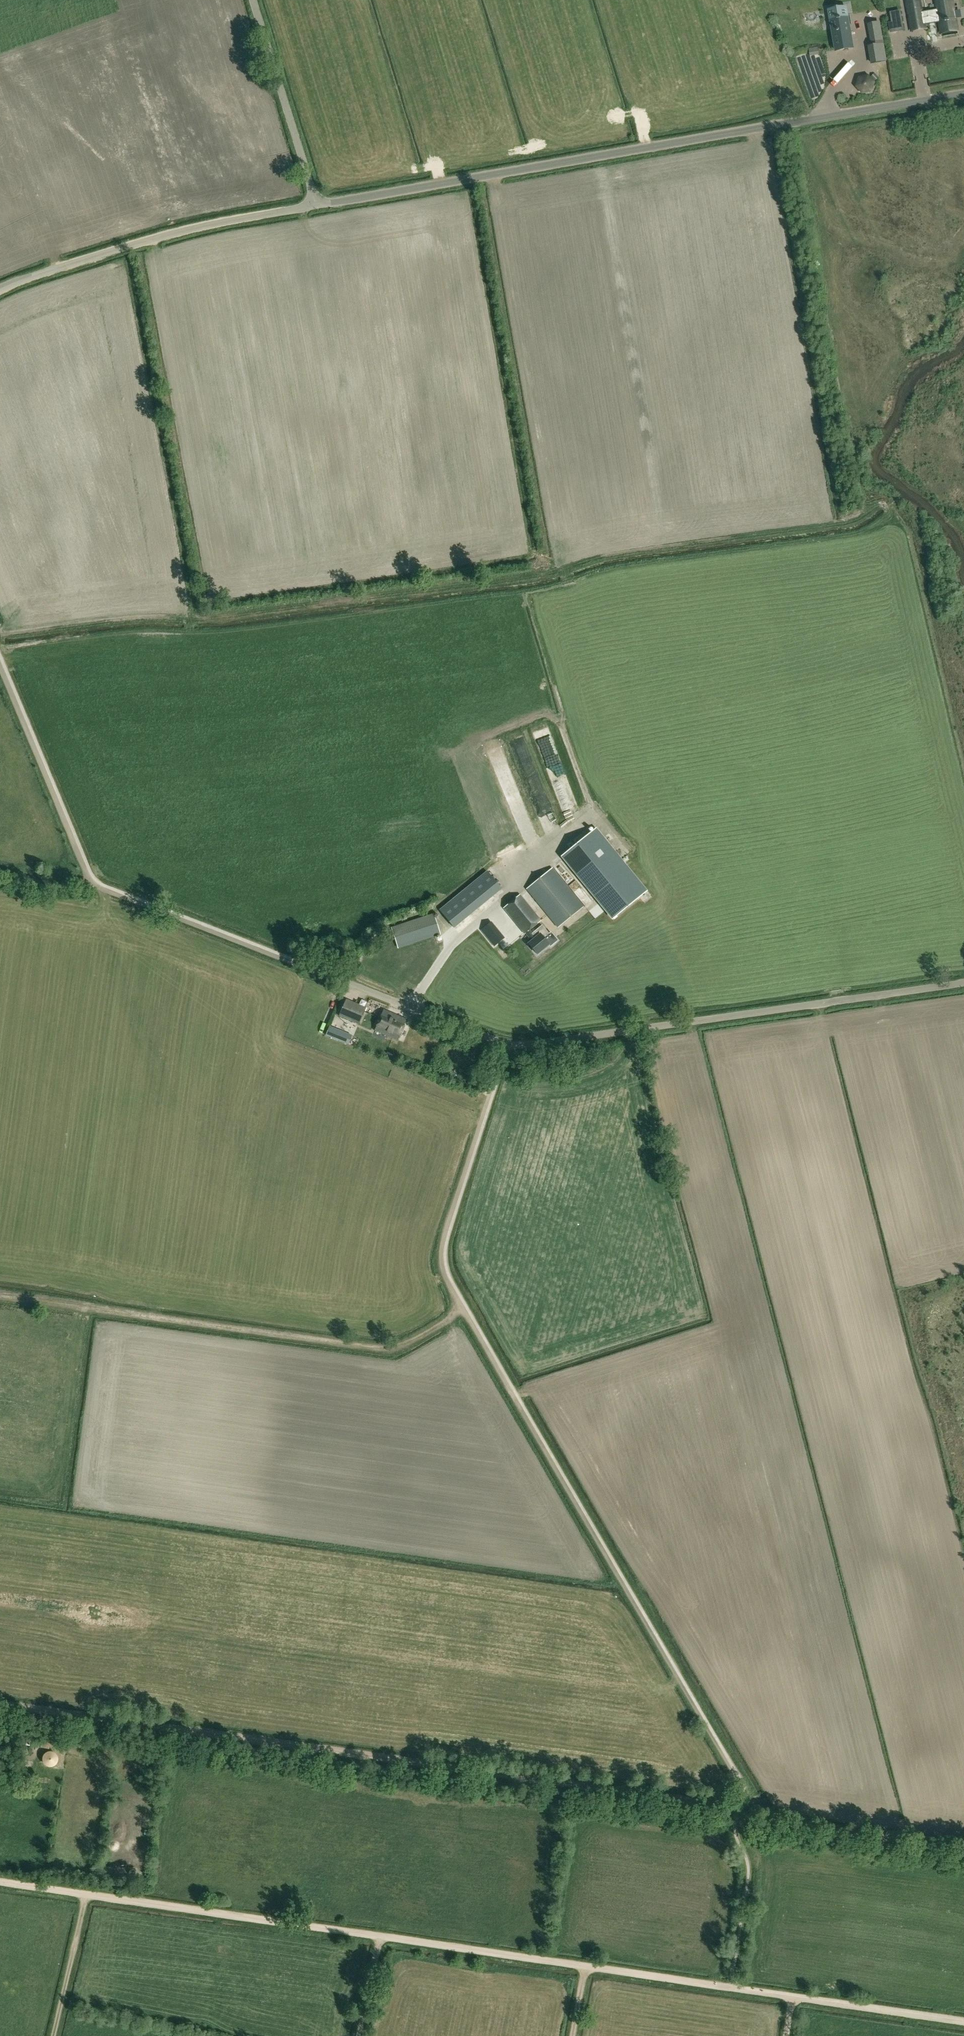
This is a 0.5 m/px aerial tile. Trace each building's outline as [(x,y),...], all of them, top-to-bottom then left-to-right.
[(953,0),(950,0),(936,2),(937,9),(923,12),(923,9),(914,10),(912,2),(907,3),(909,14),(910,14),(911,18),(909,18),(912,30),(926,28),(925,24),(939,22),(941,33),(942,37),(959,34),(958,30),(953,0)] [(838,19),(831,20),(836,51),(853,48),(849,25),(848,17),(841,18),(841,17),(838,18),(838,19)] [(882,44),(879,23),(869,25),(872,45),(882,44)] [(818,47),(809,49),(810,55),(819,54),(818,47)] [(860,78),(857,86),(863,92),(871,91),(874,83),(870,78),(868,76),(860,78)] [(491,754),(494,763),(507,758),(504,749),(491,754)] [(595,829),(563,856),(613,918),(646,892),(595,829)] [(558,927),(583,907),(552,868),(527,889),(558,927)] [(454,928),(501,889),(487,872),(440,911),(454,928)] [(532,933),(530,930),(541,921),(520,894),(503,908),(525,934),(525,933),(532,941),(528,944),(537,954),(548,944),(544,938),(549,934),(542,925),(532,933)] [(399,948),(440,934),(434,915),(392,929),(399,948)] [(500,944),(507,938),(503,933),(504,933),(491,918),(466,938),(479,954),(496,939),(500,944)] [(360,1024),(366,1008),(346,1000),(340,1016),(360,1024)] [(398,1042),(407,1021),(383,1011),(374,1031),(398,1042)] [(329,1026),(326,1036),(339,1041),(343,1031),(329,1026)] [(387,1053),(384,1060),(393,1063),(396,1057),(387,1053)]
